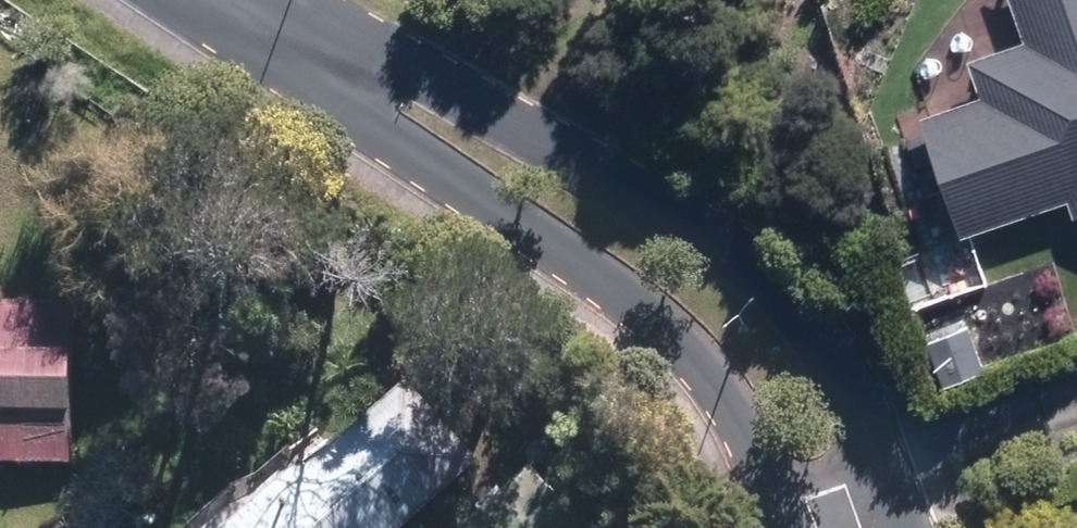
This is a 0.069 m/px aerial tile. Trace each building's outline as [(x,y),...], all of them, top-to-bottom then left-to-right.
[(0,306),(0,465),(86,469),(92,309),(0,306)] [(500,464),(415,373),(295,485),(272,460),(204,523),(208,527),(432,527),(500,464)] [(545,465),(477,527),(604,527),(545,465)]
